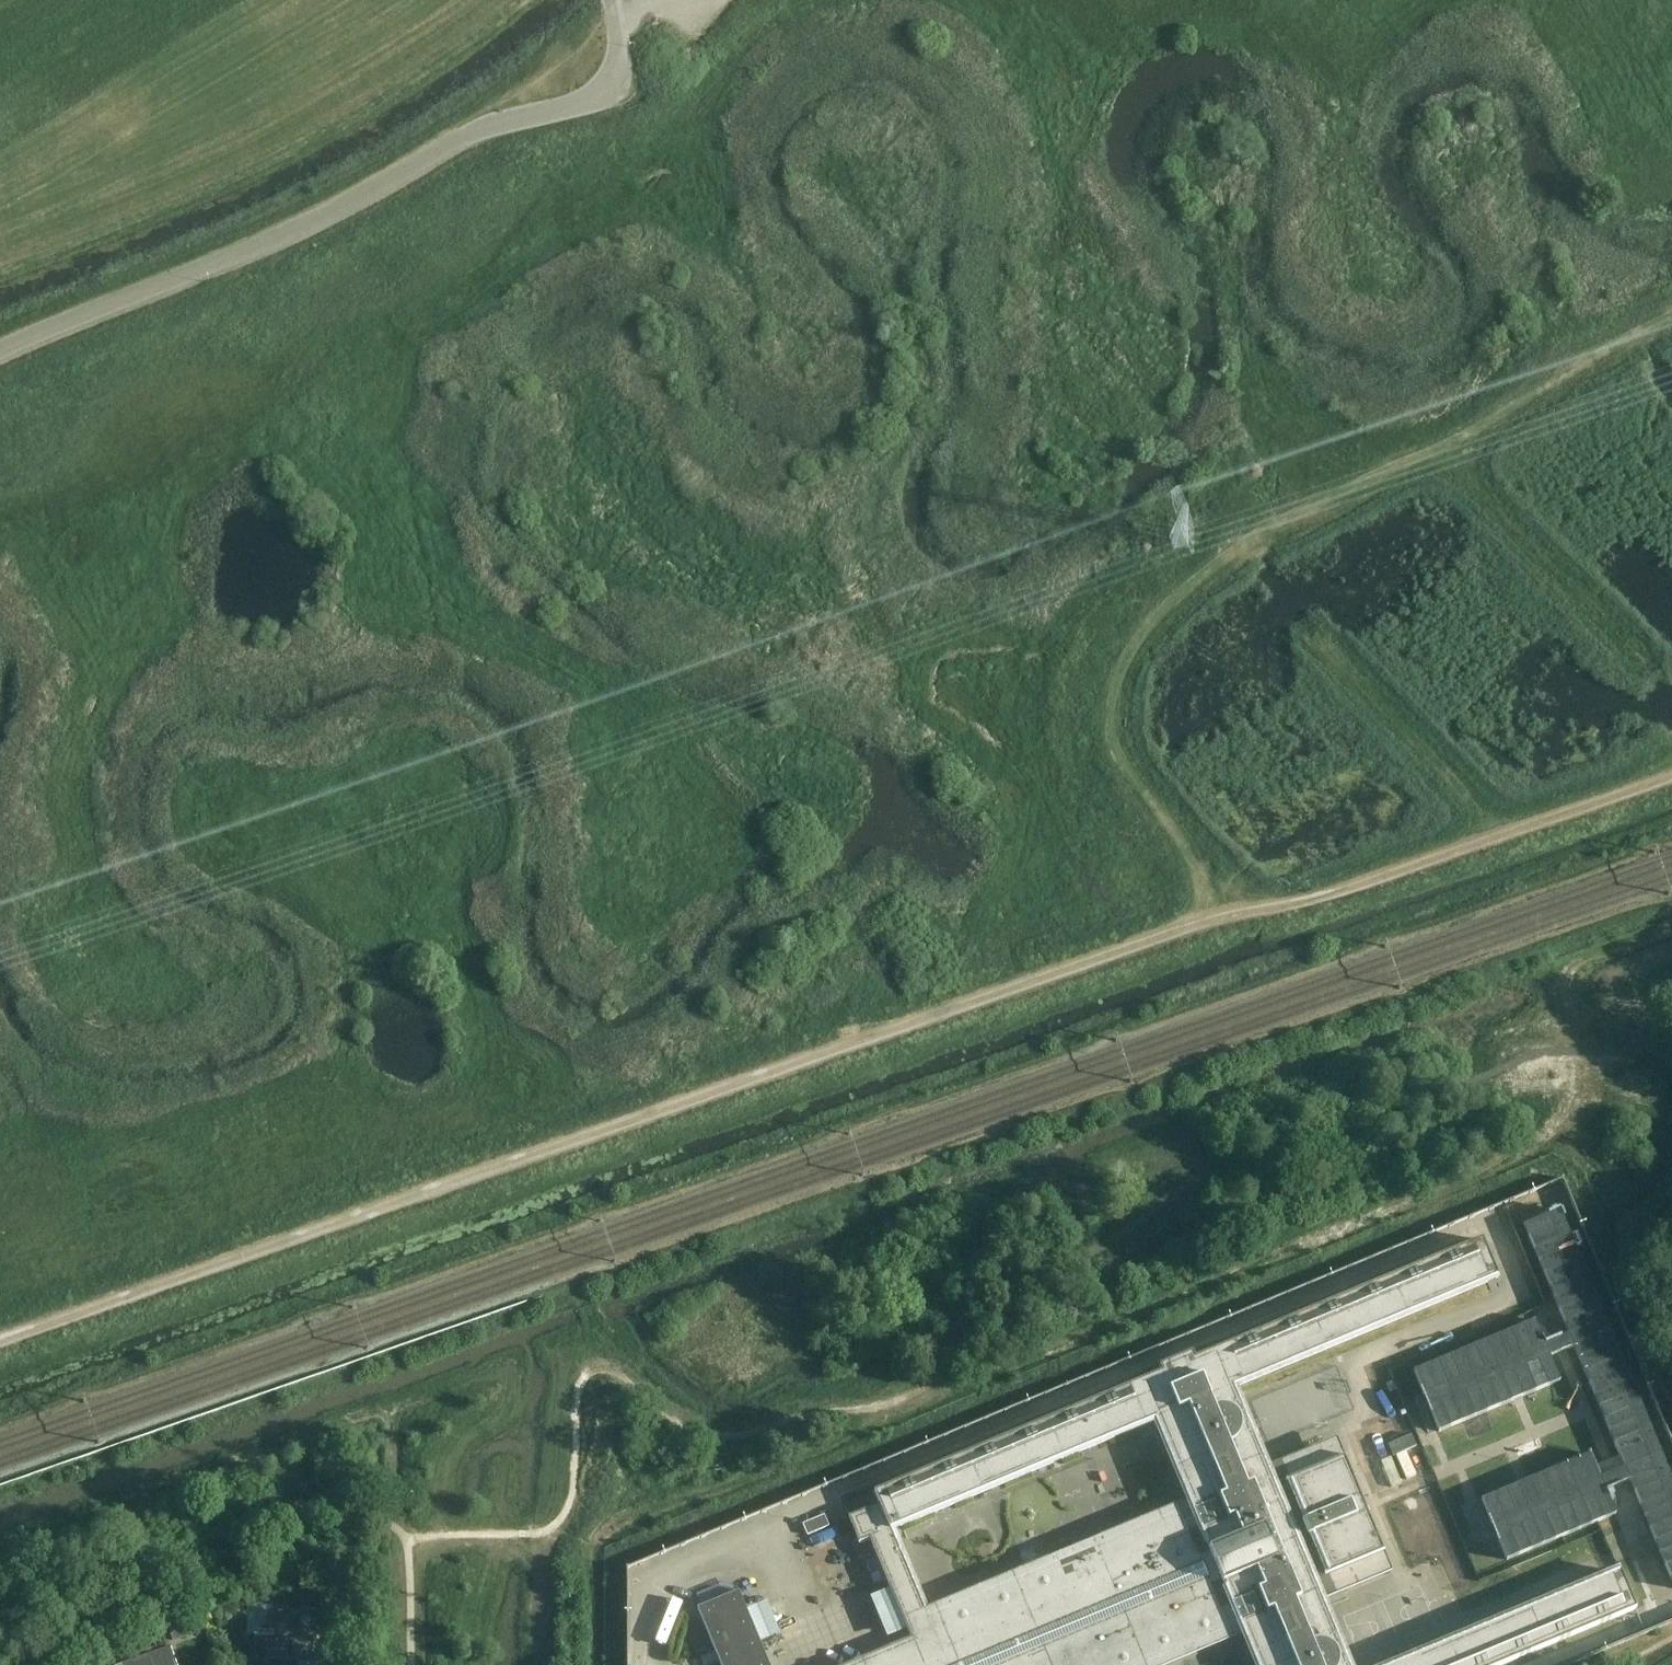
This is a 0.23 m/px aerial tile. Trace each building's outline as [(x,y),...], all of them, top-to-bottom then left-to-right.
[(1417,1370),(1442,1431),(1563,1380),(1553,1356),(1578,1346),(1628,1467),(1604,1477),(1593,1453),(1484,1498),(1509,1559),(1619,1514),(1609,1490),(1633,1479),(1671,1574),(1671,1471),(1564,1210),(1527,1225),(1572,1334),(1548,1344),(1538,1320),(1417,1370)] [(1482,1242),(1195,1361),(1192,1354),(1160,1367),(1163,1374),(875,1493),(880,1505),(848,1518),(858,1543),(868,1540),(888,1590),(870,1597),(886,1637),(906,1629),(912,1642),(857,1664),(1170,1664),(1242,1635),(1255,1664),(1349,1664),(1323,1601),(1392,1572),(1336,1437),(1265,1466),(1234,1390),(1498,1280),(1482,1242)] [(1634,1609),(1619,1573),(1398,1664),(1499,1664),(1634,1609)] [(698,1609),(721,1664),(769,1664),(760,1643),(780,1634),(767,1602),(747,1611),(739,1592),(698,1609)] [(307,1633),(309,1633),(311,1632),(312,1632),(314,1631),(315,1630),(317,1628),(318,1626),(318,1625),(319,1623),(319,1621),(318,1619),(318,1617),(317,1615),(315,1614),(314,1613),(312,1612),(311,1611),(309,1611),(307,1611),(305,1611),(303,1612),(301,1613),(300,1614),(299,1615),(298,1617),(297,1619),(297,1621),(297,1623),(291,1623),(291,1614),(268,1614),(268,1633),(254,1633),(255,1661),(261,1661),(261,1664),(297,1664),(297,1661),(316,1661),(315,1638),(307,1638),(307,1633)] [(167,1625),(173,1643),(196,1634),(190,1617),(167,1625)] [(106,1649),(110,1662),(129,1655),(124,1642),(106,1649)] [(171,1647),(120,1664),(177,1664),(171,1647)]
